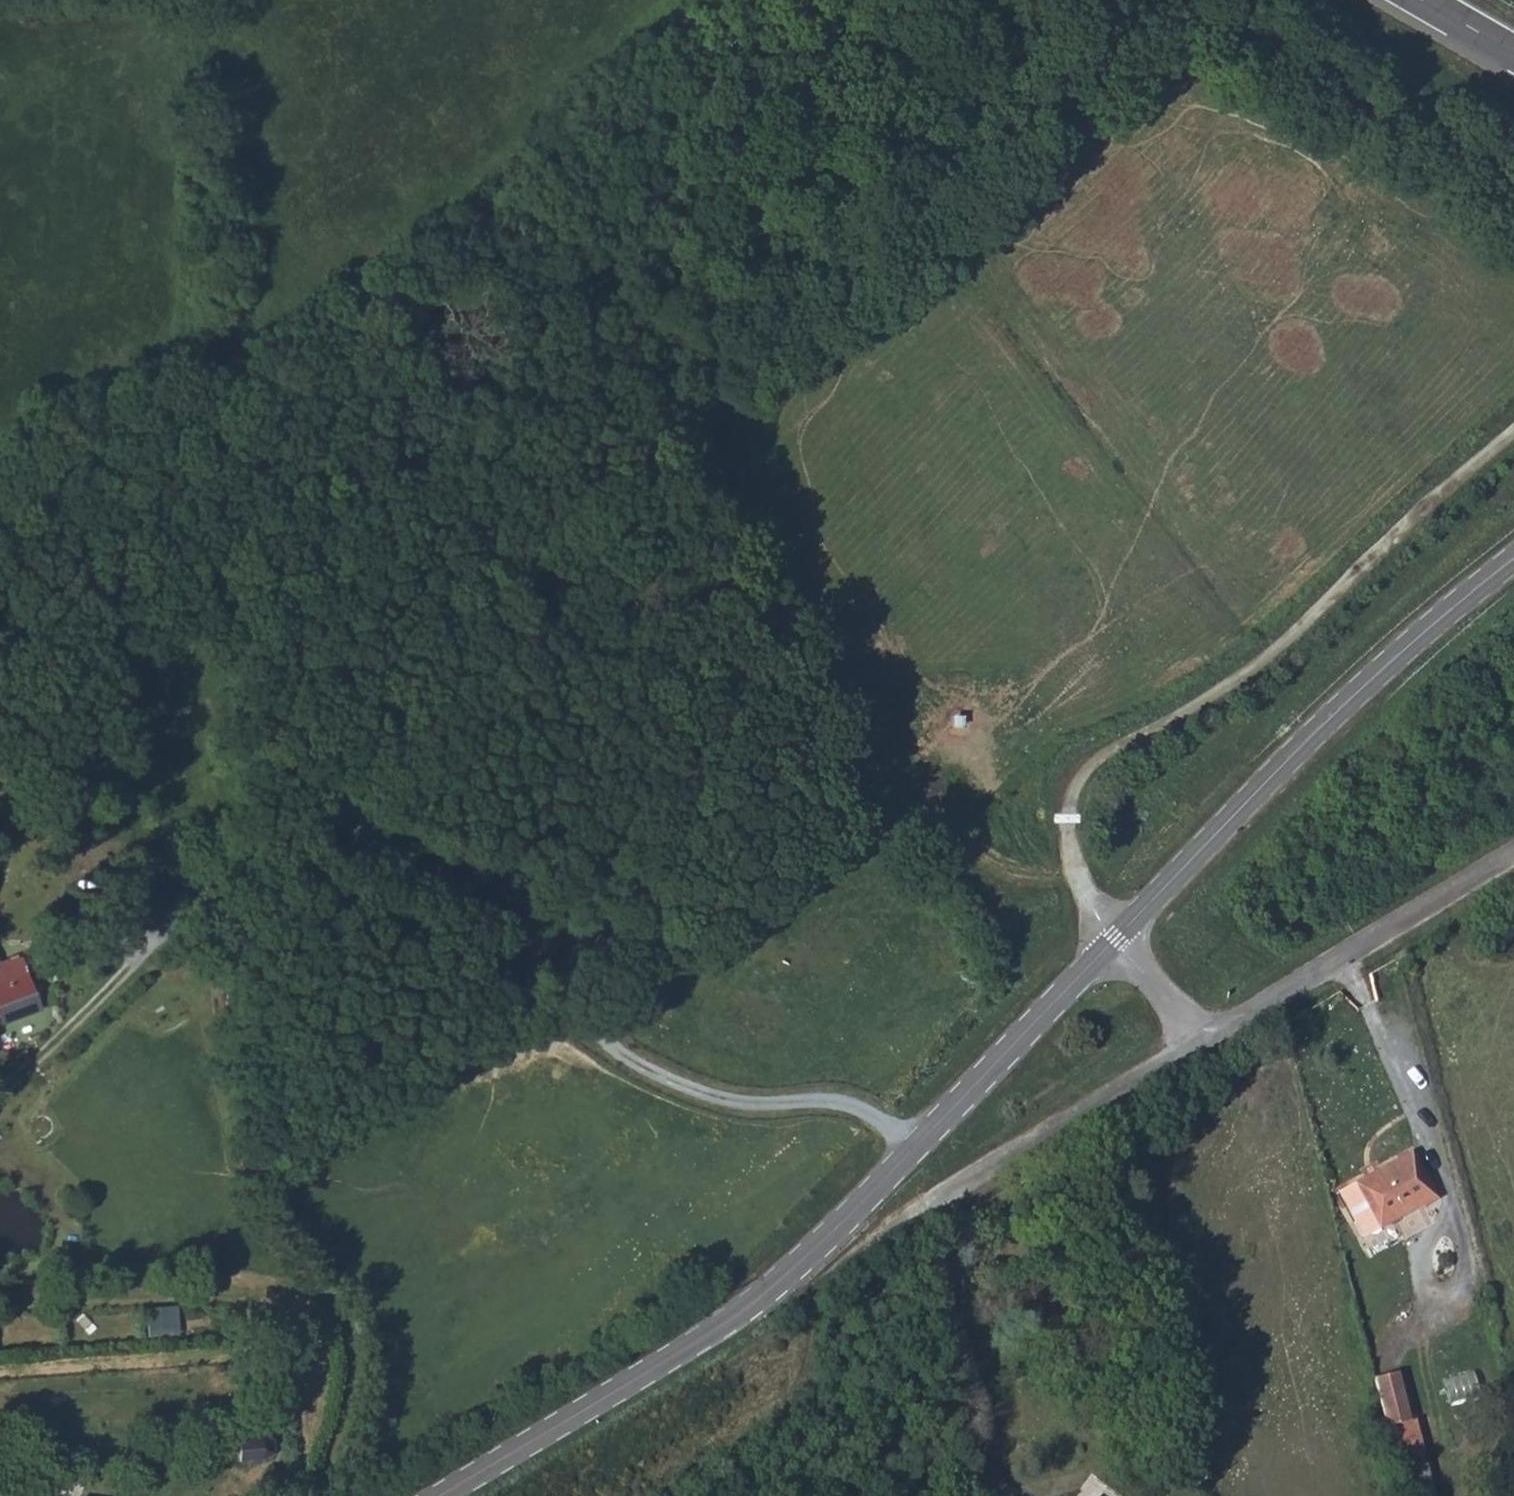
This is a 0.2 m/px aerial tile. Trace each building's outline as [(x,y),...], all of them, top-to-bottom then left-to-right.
[(4,1020),(44,1008),(27,949),(1,957),(0,953),(0,1012),(2,1011),(4,1020)] [(1437,1196),(1415,1152),(1357,1183),(1380,1227),(1437,1196)] [(1373,1368),(1385,1417),(1410,1410),(1397,1362),(1373,1368)] [(256,1435),(225,1437),(228,1461),(253,1458),(257,1455),(261,1452),(263,1447),(256,1435)] [(1423,1446),(1401,1452),(1408,1477),(1431,1472),(1423,1446)]
